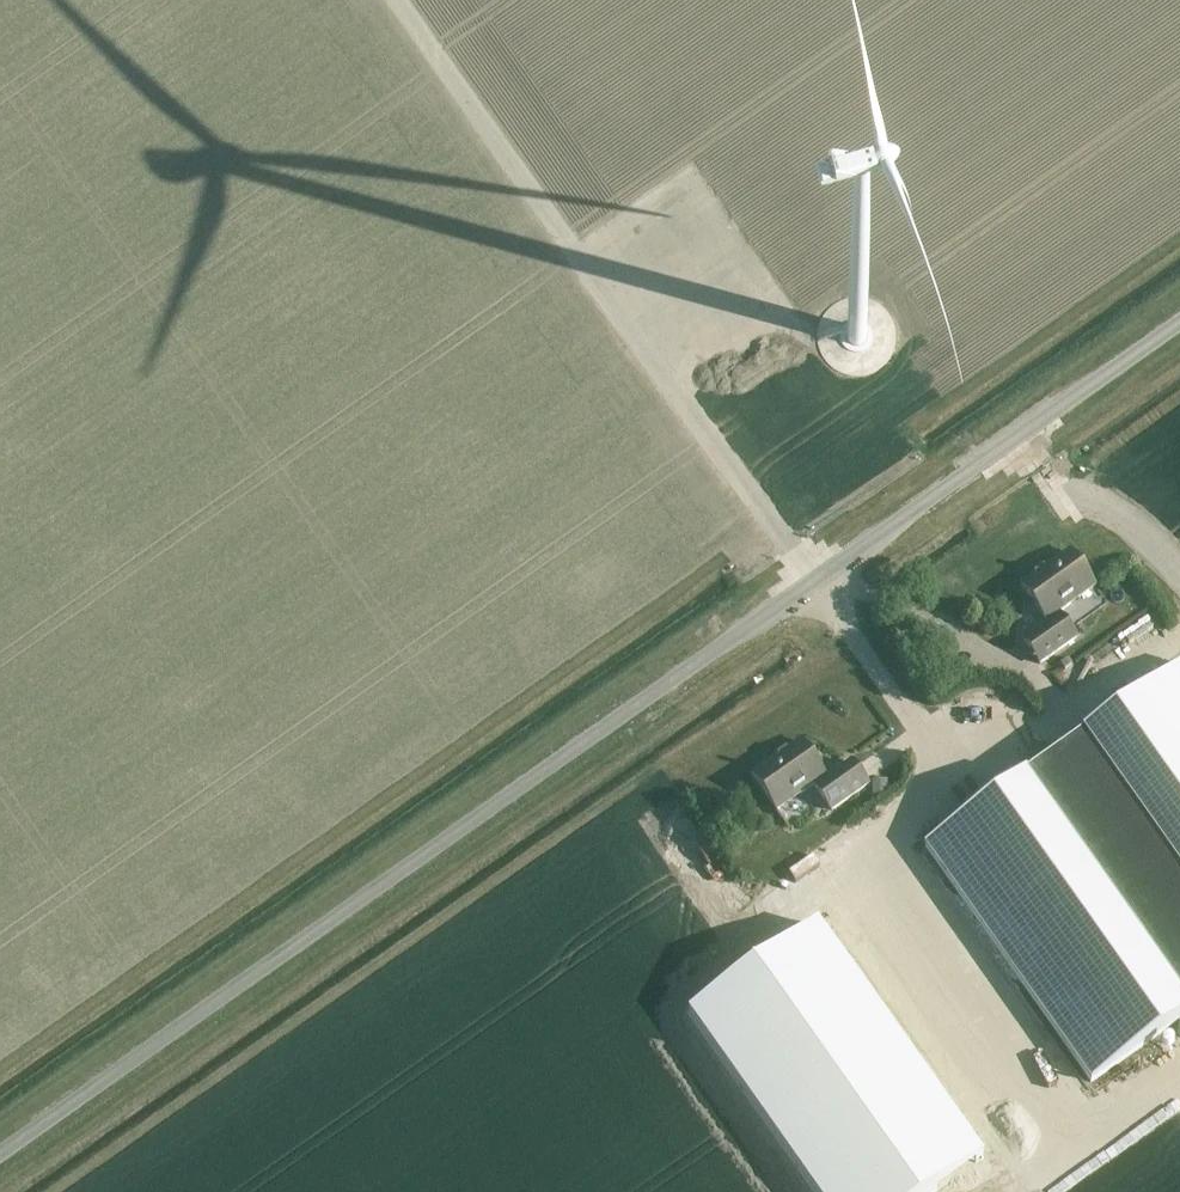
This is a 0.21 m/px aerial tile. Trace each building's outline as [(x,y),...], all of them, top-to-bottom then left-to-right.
[(1070,551),(1022,585),(1031,598),(1035,595),(1039,600),(1035,603),(1049,623),(1024,640),(1040,663),(1077,638),(1059,612),(1071,603),(1070,602),(1091,586),(1092,588),(1095,586),(1070,551)] [(926,846),(1092,1082),(1179,1019),(1179,667),(926,846)] [(801,741),(753,775),(777,810),(780,808),(779,806),(800,791),(802,793),(814,784),(832,810),(868,785),(852,761),(827,779),(813,759),(809,762),(805,756),(809,753),(801,741)] [(886,781),(871,782),(873,797),(887,796),(886,781)] [(984,1158),(818,923),(689,1014),(814,1191),(935,1191),(984,1158)]
